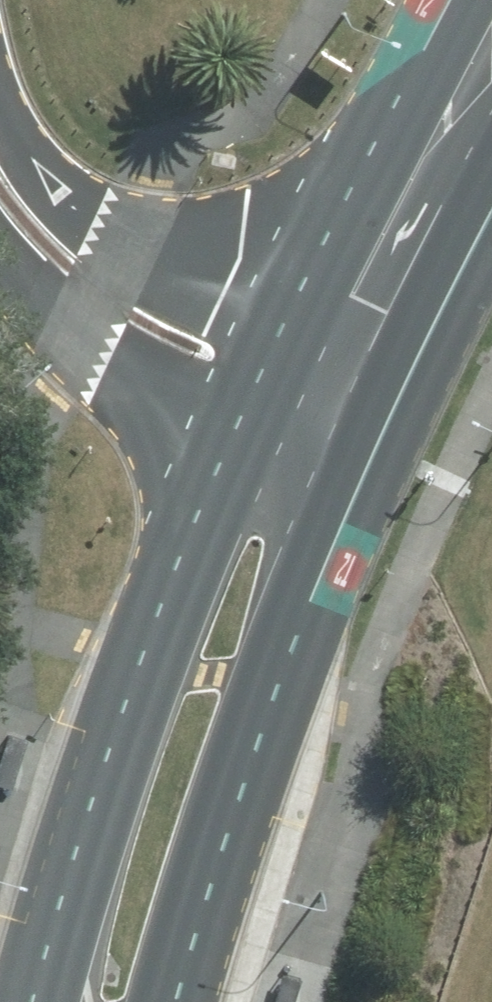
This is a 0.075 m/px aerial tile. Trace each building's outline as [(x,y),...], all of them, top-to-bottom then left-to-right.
[(0,766),(0,777),(15,782),(29,733),(11,728),(0,766)] [(275,1001),(295,1001),(303,976),(284,970),(275,1001)]
